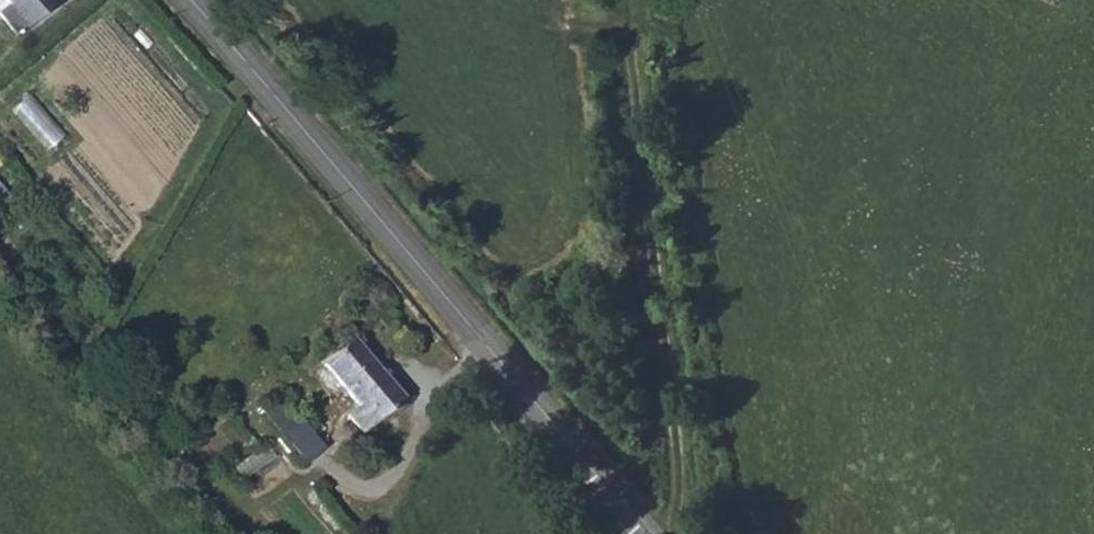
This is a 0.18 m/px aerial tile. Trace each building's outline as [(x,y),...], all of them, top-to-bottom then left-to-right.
[(6,0),(26,22),(50,0),(6,0)] [(48,145),(61,135),(30,95),(16,105),(48,145)] [(406,408),(360,349),(329,374),(361,415),(353,422),(368,440),(406,408)] [(328,460),(287,411),(268,425),(309,475),(328,460)] [(172,458),(189,482),(207,469),(190,445),(172,458)]
